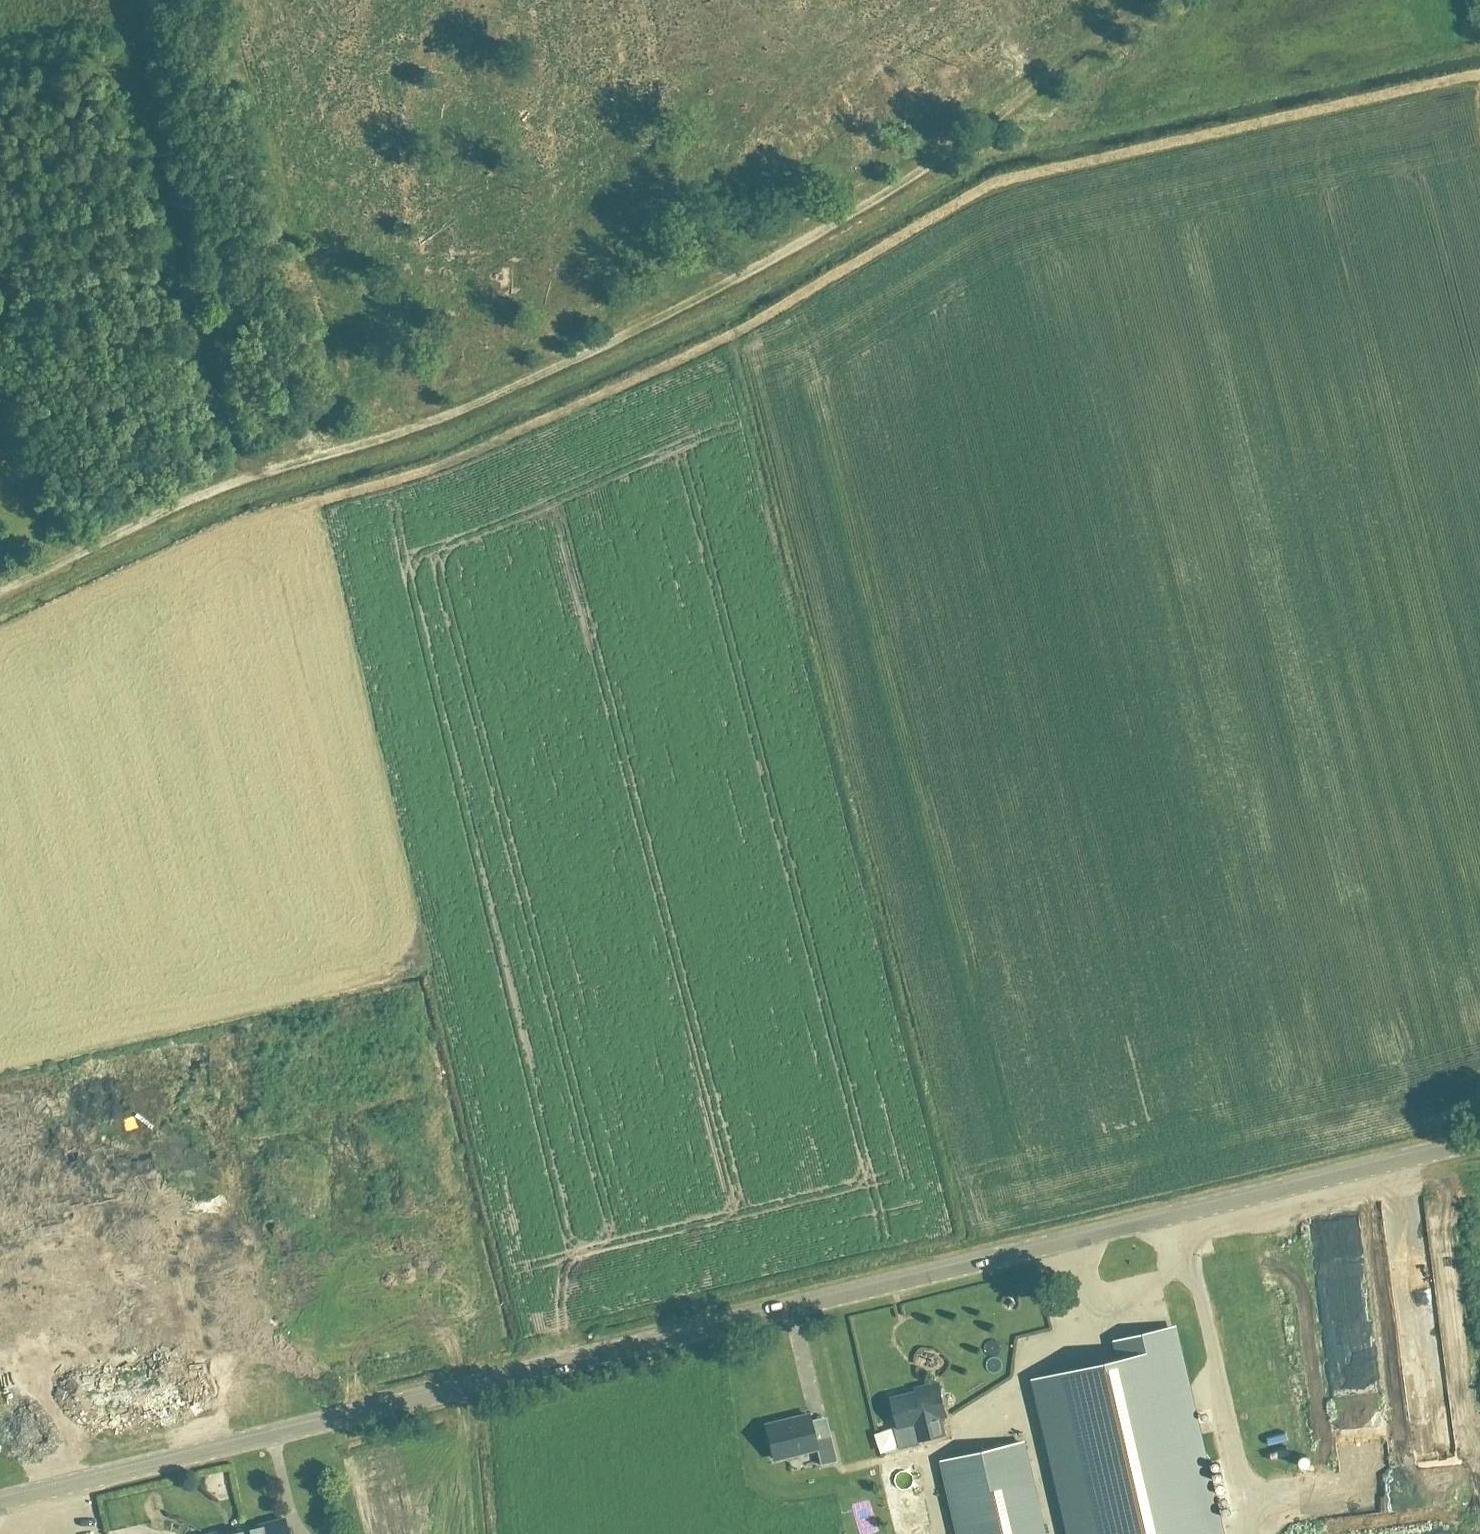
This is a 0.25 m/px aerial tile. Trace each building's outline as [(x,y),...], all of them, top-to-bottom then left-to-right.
[(1246,1317),(1248,1339),(1255,1338),(1254,1316),(1246,1317)] [(1354,1416),(1381,1414),(1377,1367),(1347,1369),(1349,1389),(1363,1387),(1365,1405),(1353,1406),(1354,1416)] [(942,1416),(948,1415),(940,1382),(923,1386),(924,1390),(892,1398),(899,1427),(916,1423),(920,1440),(947,1434),(942,1416)] [(832,1436),(816,1440),(810,1414),(767,1424),(775,1459),(818,1449),(822,1465),(838,1461),(832,1436)] [(1304,1431),(1292,1432),(1294,1445),(1306,1444),(1304,1431)] [(944,1461),(962,1533),(1045,1533),(1023,1441),(944,1461)] [(248,1533),(289,1533),(285,1516),(246,1526),(246,1527),(248,1533)]
